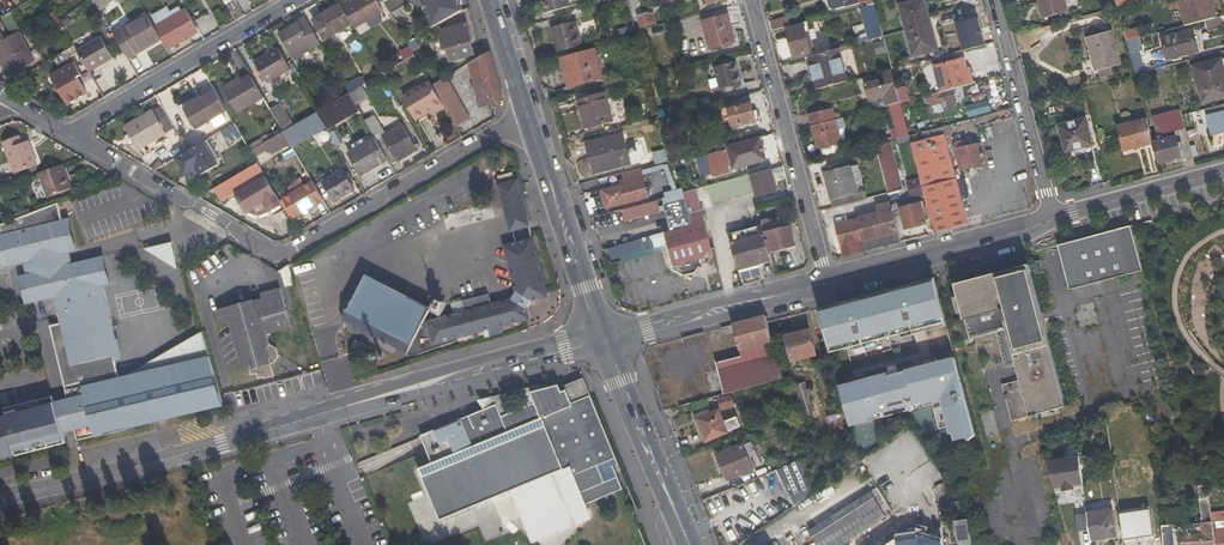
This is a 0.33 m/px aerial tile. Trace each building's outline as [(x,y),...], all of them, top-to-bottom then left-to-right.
[(236,22),(245,16),(236,0),(234,0),(226,4),(236,22)] [(350,0),(347,0),(341,4),(353,25),(356,29),(383,13),(376,0),(353,0),(351,1),(350,0)] [(434,29),(465,12),(461,0),(425,0),(434,29)] [(568,0),(541,0),(545,13),(569,6),(568,0)] [(899,6),(912,55),(932,50),(925,21),(929,20),(923,0),(899,6)] [(1065,0),(1038,0),(1043,19),(1068,12),(1065,0)] [(1132,5),(1130,0),(1115,0),(1117,9),(1129,6),(1132,5)] [(1178,3),(1184,26),(1204,20),(1215,17),(1211,0),(1193,0),(1191,1),(1191,0),(1170,0),(1168,2),(1168,4),(1170,5),(1178,3)] [(325,41),(353,25),(341,4),(313,20),(325,41)] [(873,33),(881,31),(874,4),(866,6),(873,33)] [(1126,41),(1139,37),(1129,6),(1117,9),(1126,41)] [(187,29),(195,24),(185,8),(181,10),(179,7),(158,19),(160,23),(157,25),(171,50),(191,37),(187,29)] [(640,29),(657,25),(653,11),(636,16),(640,29)] [(18,27),(11,12),(1,17),(10,32),(18,27)] [(145,45),(159,37),(145,12),(113,31),(129,60),(147,49),(145,45)] [(63,29),(54,14),(46,19),(55,34),(63,29)] [(702,21),(710,48),(734,42),(726,14),(702,21)] [(963,49),(987,43),(979,14),(956,21),(963,49)] [(279,34),(294,59),(320,44),(304,16),(297,20),(299,22),(279,34)] [(786,16),(770,21),(772,31),(789,26),(786,16)] [(1206,31),(1222,26),(1219,17),(1215,17),(1204,20),(1206,31)] [(73,24),(71,18),(64,21),(66,27),(73,24)] [(575,21),(551,28),(559,52),(583,46),(575,21)] [(473,42),(468,22),(440,28),(445,49),(448,48),(451,62),(476,56),(472,43),(473,42)] [(1063,30),(1061,23),(1029,31),(1030,39),(1063,30)] [(191,37),(200,33),(195,24),(187,29),(191,37)] [(793,56),(810,51),(804,25),(786,29),(793,56)] [(1167,58),(1196,50),(1191,30),(1162,38),(1167,58)] [(1086,39),(1095,69),(1099,68),(1111,65),(1120,62),(1112,31),(1086,39)] [(0,63),(8,77),(35,61),(19,32),(10,37),(5,40),(0,42),(0,47),(7,60),(0,63)] [(147,49),(162,41),(159,37),(145,45),(147,49)] [(1134,42),(1139,41),(1139,37),(1126,41),(1135,74),(1145,72),(1139,53),(1137,54),(1134,42)] [(78,50),(80,54),(91,71),(113,58),(101,38),(78,50)] [(873,41),(876,51),(885,48),(882,39),(873,41)] [(78,50),(76,47),(63,54),(67,61),(80,54),(78,50)] [(267,84),(291,69),(289,66),(278,48),(255,62),(267,84)] [(809,56),(818,90),(848,81),(838,49),(809,56)] [(569,86),(602,78),(594,50),(561,58),(569,86)] [(470,63),(481,108),(496,103),(505,99),(492,51),(484,55),(470,63)] [(963,58),(934,66),(940,92),(953,89),(973,83),(968,68),(966,69),(963,58)] [(1220,60),(1194,67),(1203,101),(1223,95),(1223,76),(1220,60)] [(715,67),(721,90),(741,84),(735,62),(715,67)] [(298,72),(293,63),(289,66),(291,69),(293,75),(298,72)] [(1100,77),(1113,74),(1111,65),(1099,68),(1100,77)] [(81,84),(73,69),(54,80),(69,105),(87,94),(87,93),(93,89),(88,81),(81,84)] [(865,84),(869,100),(876,98),(887,95),(889,105),(900,103),(891,70),(882,72),(885,85),(879,86),(877,81),(865,84)] [(238,114),(264,98),(249,74),(241,79),(243,82),(226,92),(238,114)] [(226,92),(243,82),(241,79),(240,76),(222,87),(226,92)] [(433,85),(442,102),(456,94),(446,77),(433,85)] [(433,111),(436,114),(446,108),(442,102),(433,85),(430,82),(404,97),(417,120),(433,111)] [(369,97),(363,86),(350,94),(356,105),(369,97)] [(954,101),(956,101),(953,89),(940,92),(923,97),(925,106),(931,105),(931,106),(942,103),(944,109),(956,106),(954,101)] [(208,122),(228,111),(215,90),(184,108),(195,125),(206,119),(208,122)] [(349,93),(316,112),(325,127),(358,108),(356,105),(350,94),(349,93)] [(442,102),(446,108),(456,126),(470,118),(456,94),(442,102)] [(584,127),(612,120),(604,94),(577,101),(584,127)] [(889,105),(887,95),(876,98),(878,108),(889,105)] [(728,107),(733,128),(755,122),(749,101),(728,107)] [(280,103),(271,110),(283,131),(293,125),(280,103)] [(895,129),(887,131),(890,141),(908,136),(900,103),(889,105),(895,129)] [(1204,109),(1211,136),(1223,132),(1223,133),(1223,104),(1204,109)] [(667,114),(677,111),(675,105),(665,107),(667,114)] [(832,108),(808,114),(812,126),(834,120),(832,108)] [(166,134),(152,110),(125,126),(139,150),(166,134)] [(1152,141),(1153,143),(1158,163),(1172,159),(1173,163),(1186,160),(1182,144),(1178,145),(1175,135),(1170,136),(1169,133),(1185,129),(1182,115),(1180,110),(1153,117),(1159,139),(1152,141)] [(374,137),(388,160),(389,163),(395,159),(397,162),(420,149),(418,144),(415,146),(402,123),(390,130),(378,111),(365,119),(374,137)] [(955,123),(959,133),(979,128),(976,117),(955,123)] [(846,126),(842,118),(834,120),(841,141),(846,140),(844,135),(846,126)] [(1066,151),(1091,144),(1084,118),(1059,125),(1066,151)] [(208,122),(206,119),(195,125),(197,129),(208,122)] [(1119,126),(1125,149),(1153,143),(1152,141),(1146,119),(1119,126)] [(841,141),(834,120),(812,126),(818,150),(820,150),(842,144),(841,141)] [(290,142),(303,135),(296,123),(293,125),(283,131),(290,142)] [(242,137),(235,124),(226,129),(234,142),(242,137)] [(927,207),(934,234),(969,225),(943,126),(922,132),(923,139),(910,143),(919,177),(924,196),(925,200),(927,207)] [(290,142),(283,131),(266,141),(274,154),(291,144),(290,142)] [(598,171),(629,163),(622,134),(587,143),(590,155),(594,155),(598,171)] [(21,143),(18,135),(2,142),(14,172),(37,164),(28,141),(21,143)] [(348,152),(362,175),(388,160),(374,137),(348,152)] [(249,145),(252,149),(264,142),(261,138),(249,145)] [(979,143),(971,145),(969,138),(955,141),(956,148),(954,149),(960,169),(985,164),(979,143)] [(250,151),(258,164),(274,154),(266,141),(264,142),(252,149),(250,151)] [(887,194),(903,189),(890,141),(875,145),(887,194)] [(204,142),(189,151),(177,158),(187,174),(196,168),(201,176),(219,165),(204,142)] [(843,151),(842,144),(820,150),(822,156),(843,151)] [(706,155),(713,177),(742,170),(741,165),(738,166),(735,156),(727,157),(725,150),(706,155)] [(779,152),(770,155),(774,168),(782,166),(779,152)] [(50,197),(73,188),(63,164),(40,173),(50,197)] [(852,164),(824,172),(833,208),(867,199),(865,192),(859,194),(856,185),(863,183),(858,165),(852,166),(852,164)] [(643,174),(642,168),(621,174),(623,179),(643,174)] [(758,197),(778,192),(773,174),(772,169),(749,175),(754,193),(755,197),(758,197)] [(345,173),(343,170),(324,181),(335,201),(355,190),(351,183),(355,181),(349,171),(345,173)] [(649,197),(643,174),(623,179),(619,181),(621,186),(601,190),(606,208),(649,197)] [(754,193),(749,175),(715,184),(719,201),(754,193)] [(246,212),(264,202),(268,209),(280,202),(266,177),(236,195),(246,212)] [(906,182),(911,200),(924,196),(919,177),(906,182)] [(500,185),(505,201),(522,195),(517,179),(500,185)] [(707,186),(711,203),(719,201),(715,184),(707,186)] [(317,204),(311,193),(287,207),(294,218),(317,204)] [(513,230),(531,225),(527,213),(522,195),(505,201),(509,217),(513,230)] [(624,220),(661,213),(659,200),(622,207),(624,220)] [(924,213),(923,208),(927,207),(925,200),(899,207),(898,203),(891,205),(897,230),(926,223),(925,219),(928,218),(926,212),(924,213)] [(155,426),(206,415),(226,410),(212,361),(205,362),(204,359),(153,371),(154,374),(151,374),(152,378),(140,381),(139,377),(123,381),(123,378),(118,356),(110,357),(108,343),(121,340),(109,286),(103,259),(77,265),(74,252),(77,252),(69,220),(65,201),(14,220),(27,265),(28,267),(31,277),(39,304),(60,299),(66,326),(55,328),(73,401),(79,432),(81,443),(107,437),(107,439),(130,434),(130,432),(155,426)] [(268,209),(270,212),(281,205),(280,202),(268,209)] [(835,224),(844,258),(901,243),(897,230),(891,205),(890,204),(877,207),(879,213),(835,224)] [(689,213),(692,225),(663,232),(673,270),(684,277),(695,274),(704,263),(703,260),(712,248),(702,210),(689,213)] [(84,250),(77,219),(69,220),(77,252),(84,250)] [(27,265),(14,220),(0,225),(0,271),(27,265)] [(779,220),(762,224),(763,225),(770,253),(795,246),(790,225),(781,226),(779,220)] [(757,226),(728,233),(738,270),(773,261),(770,253),(763,225),(757,226)] [(1070,290),(1143,271),(1132,226),(1058,245),(1070,290)] [(428,320),(433,308),(369,275),(345,321),(409,354),(414,355),(423,354),(432,351),(448,345),(459,339),(458,336),(530,318),(528,308),(533,299),(548,296),(533,240),(506,247),(518,293),(512,300),(494,305),(489,293),(487,294),(465,300),(467,311),(428,320)] [(117,284),(110,257),(103,259),(109,286),(117,284)] [(1031,268),(1030,265),(956,285),(970,340),(996,333),(1006,369),(1018,366),(1022,380),(1002,386),(1012,421),(1029,417),(1030,420),(1042,417),(1041,413),(1068,406),(1032,273),(1036,272),(1036,275),(1044,273),(1040,261),(1034,263),(1034,266),(1031,268)] [(281,271),(285,287),(294,284),(289,266),(281,271)] [(26,278),(33,305),(39,304),(31,277),(26,278)] [(947,325),(936,283),(935,277),(933,277),(935,281),(907,288),(905,284),(874,291),(886,337),(903,332),(904,336),(917,333),(913,319),(923,316),(927,330),(947,325)] [(25,307),(33,305),(26,278),(19,280),(25,307)] [(260,293),(262,298),(216,310),(220,324),(229,322),(243,372),(250,370),(252,376),(259,375),(261,379),(265,378),(266,381),(274,378),(271,366),(276,365),(279,357),(277,348),(271,346),(268,334),(292,328),(280,288),(260,293)] [(879,343),(877,339),(886,337),(874,291),(846,298),(846,302),(836,305),(835,300),(819,304),(830,347),(844,343),(846,348),(853,345),(854,349),(879,343)] [(725,395),(783,379),(766,317),(734,325),(742,356),(717,363),(725,395)] [(793,362),(818,356),(810,329),(786,335),(793,362)] [(204,334),(129,377),(123,378),(123,381),(139,377),(140,381),(152,378),(151,374),(154,374),(153,371),(204,359),(205,362),(212,361),(204,334)] [(956,443),(977,439),(956,357),(930,363),(930,364),(922,365),(921,365),(895,371),(900,387),(906,413),(934,406),(939,431),(950,429),(952,437),(955,437),(956,443)] [(884,421),(883,418),(906,413),(900,387),(895,371),(864,378),(865,379),(856,381),(855,380),(840,384),(851,426),(878,419),(879,423),(884,421)] [(432,463),(419,469),(440,521),(511,492),(521,488),(529,507),(526,508),(537,534),(558,526),(556,522),(582,511),(580,507),(588,504),(623,489),(614,466),(619,464),(584,378),(565,386),(566,390),(563,391),(560,384),(539,390),(539,388),(530,391),(534,400),(535,400),(536,402),(525,407),(513,412),(502,416),(497,404),(484,409),(469,416),(470,418),(463,421),(463,420),(427,435),(437,461),(432,463)] [(805,419),(815,415),(806,382),(795,385),(805,419)] [(538,385),(478,401),(484,409),(497,404),(502,416),(513,412),(507,397),(520,394),(525,407),(536,402),(535,400),(534,400),(530,391),(539,388),(538,385)] [(721,411),(736,407),(732,395),(717,399),(721,411)] [(73,401),(68,402),(77,433),(79,432),(73,401)] [(59,405),(66,435),(77,433),(68,402),(59,405)] [(1148,412),(1138,402),(1127,407),(1129,422),(1133,421),(1137,419),(1136,418),(1148,412)] [(1109,414),(1114,428),(1129,422),(1127,407),(1109,414)] [(988,438),(1000,435),(993,410),(981,414),(988,438)] [(737,416),(724,422),(719,411),(697,419),(706,441),(742,427),(737,416)] [(421,436),(432,463),(437,461),(427,435),(463,420),(463,421),(470,418),(469,416),(421,436)] [(67,452),(56,417),(0,429),(0,466),(67,452)] [(1150,430),(1160,440),(1167,433),(1157,422),(1150,430)] [(729,479),(753,470),(743,445),(719,455),(729,479)] [(803,451),(778,461),(780,469),(805,458),(803,451)] [(1096,464),(1095,455),(1080,457),(1081,466),(1096,464)] [(1054,489),(1083,484),(1081,466),(1080,457),(1047,462),(1054,489)] [(776,471),(794,507),(814,492),(805,458),(780,469),(776,471)] [(930,479),(935,488),(946,481),(941,473),(930,479)] [(946,490),(963,483),(962,475),(946,481),(935,488),(940,518),(949,517),(946,490)] [(1202,517),(1195,518),(1195,524),(1213,523),(1207,485),(1198,487),(1202,517)] [(593,519),(588,504),(580,507),(582,511),(556,522),(558,526),(537,534),(526,508),(529,507),(521,488),(511,492),(532,544),(593,519)] [(894,514),(878,488),(810,530),(816,542),(818,544),(844,544),(849,542),(894,514)] [(1113,510),(1088,514),(1092,540),(1116,537),(1113,510)] [(891,539),(898,538),(897,535),(894,514),(849,542),(850,544),(866,544),(865,541),(889,524),(891,539)] [(968,519),(955,521),(958,544),(972,544),(968,519)] [(1215,540),(1214,528),(1213,523),(1195,524),(1177,525),(1180,544),(1216,544),(1215,540)] [(1163,526),(1166,544),(1180,544),(1177,525),(1163,526)] [(1163,526),(1152,526),(1153,544),(1164,544),(1163,526)] [(1214,528),(1215,540),(1223,539),(1223,527),(1214,528)] [(899,544),(944,544),(941,528),(897,535),(898,538),(899,544)]
